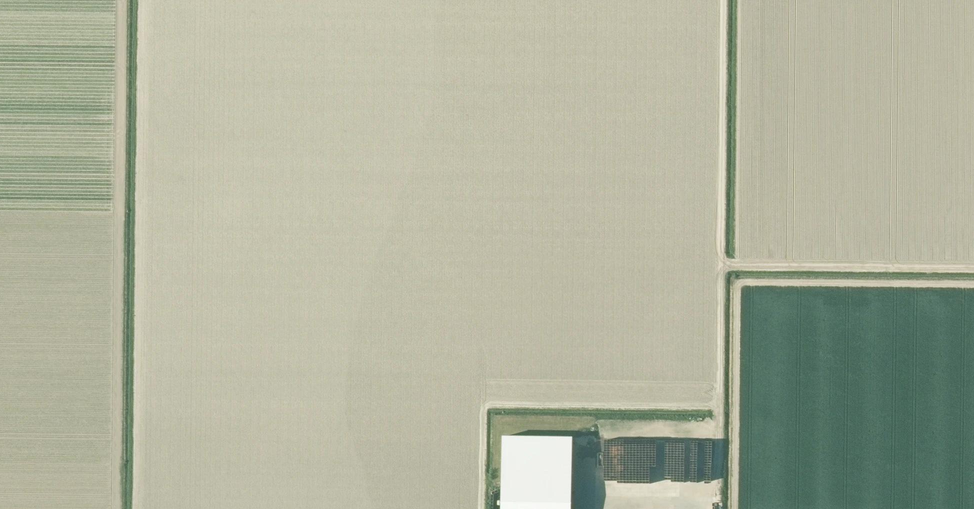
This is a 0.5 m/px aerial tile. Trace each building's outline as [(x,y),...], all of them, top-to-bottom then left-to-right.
[(502,508),(572,508),(573,437),(503,437),(502,508)] [(720,472),(712,472),(712,491),(721,491),(720,472)]
